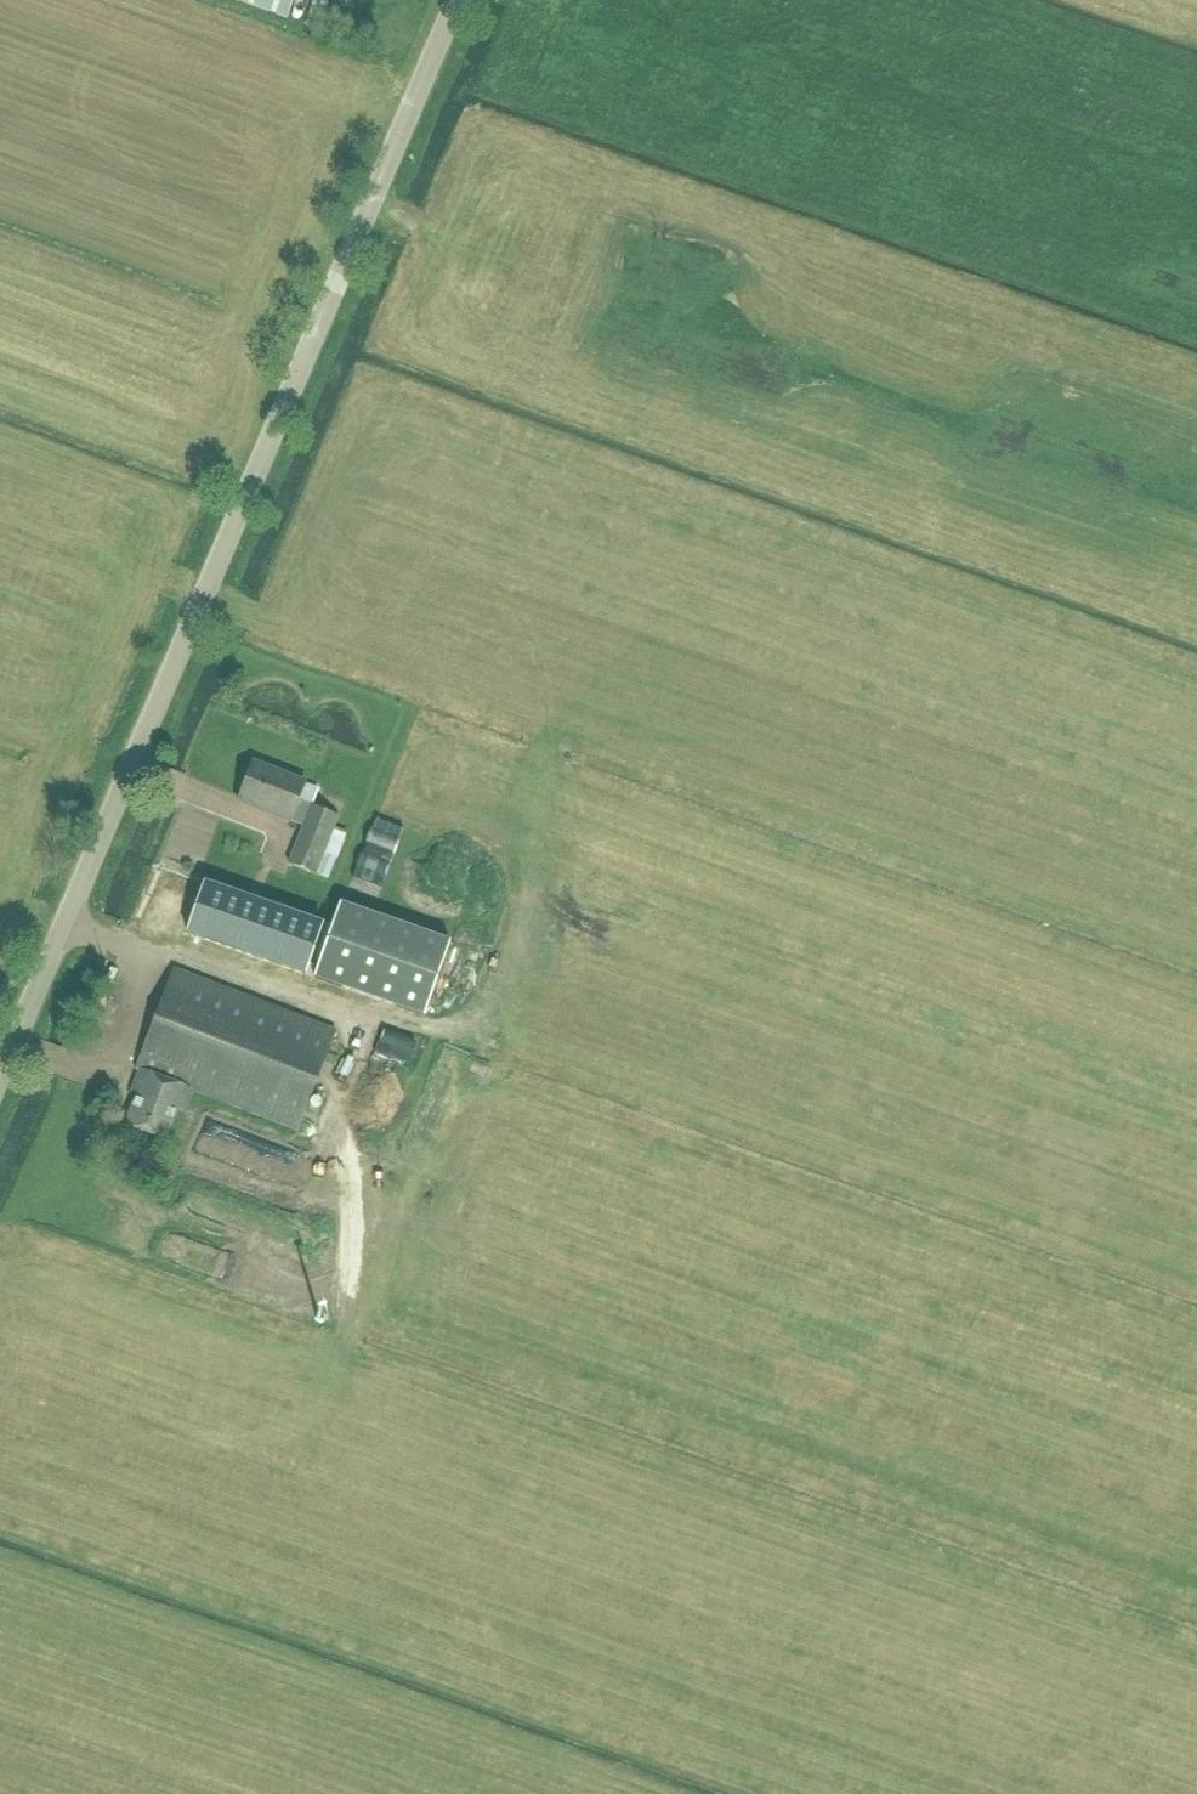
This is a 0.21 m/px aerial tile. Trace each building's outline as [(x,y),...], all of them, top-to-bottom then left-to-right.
[(288,14),(293,0),(251,0),(288,14)] [(315,876),(337,819),(308,807),(313,791),(303,787),(304,784),(252,764),(237,803),(289,823),(290,820),(303,825),(288,865),(315,876)] [(388,893),(396,834),(408,835),(410,819),(373,815),(363,890),(388,893)] [(187,935),(304,976),(321,925),(204,885),(187,935)] [(339,906),(314,979),(423,1016),(448,943),(339,906)] [(297,1132),(335,1032),(173,970),(135,1071),(138,1072),(135,1081),(141,1083),(126,1127),(166,1141),(176,1112),(184,1114),(192,1092),(297,1132)] [(383,1038),(373,1060),(405,1073),(414,1051),(383,1038)]
